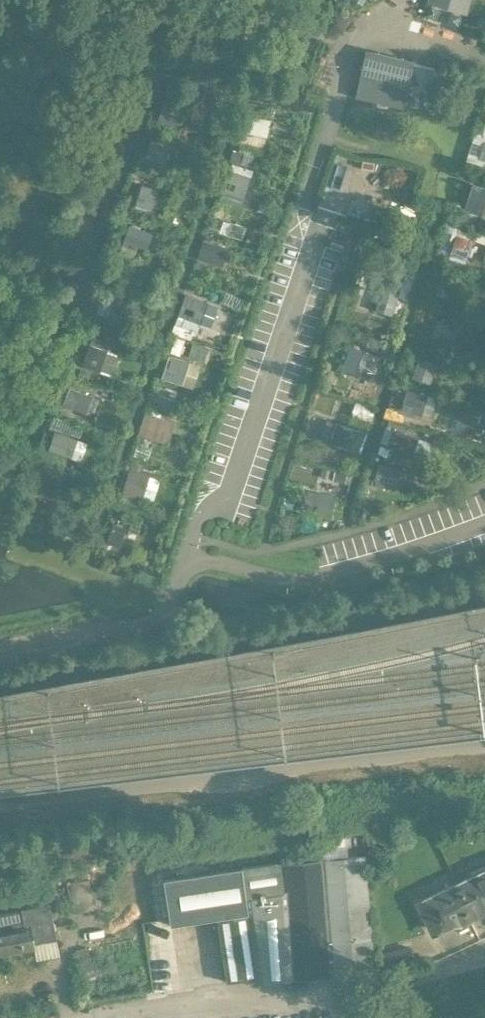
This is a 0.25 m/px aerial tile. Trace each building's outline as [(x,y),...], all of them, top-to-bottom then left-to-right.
[(428,0),(466,12),(470,0),(428,0)] [(375,48),(365,90),(364,94),(412,105),(422,59),(375,48)] [(177,124),(182,105),(164,100),(159,120),(177,124)] [(267,136),(271,119),(245,113),(241,130),(267,136)] [(165,160),(170,144),(153,139),(147,155),(165,160)] [(219,185),(231,188),(238,191),(243,177),(224,171),(219,185)] [(484,193),(484,186),(473,182),(466,202),(481,207),(484,193)] [(152,209),(158,189),(143,184),(137,204),(152,209)] [(147,248),(152,233),(129,225),(119,253),(134,258),(138,245),(147,248)] [(469,259),(475,240),(457,234),(449,262),(461,266),(469,259)] [(223,266),(228,248),(203,240),(198,258),(223,266)] [(460,302),(465,286),(442,278),(437,294),(460,302)] [(396,311),(403,288),(384,282),(377,305),(396,311)] [(106,283),(100,302),(119,308),(125,289),(106,283)] [(200,323),(208,302),(186,294),(179,315),(200,323)] [(453,343),(459,325),(436,318),(431,336),(453,343)] [(190,353),(206,359),(211,346),(194,340),(190,353)] [(101,370),(107,351),(90,346),(84,364),(101,370)] [(372,378),(380,355),(362,349),(354,372),(372,378)] [(182,382),(188,362),(170,356),(163,376),(182,382)] [(431,383),(437,362),(420,357),(413,377),(431,383)] [(398,383),(392,405),(433,416),(439,394),(398,383)] [(76,410),(83,393),(69,387),(62,405),(76,410)] [(147,410),(139,433),(158,439),(166,416),(147,410)] [(350,449),(356,429),(336,422),(329,442),(350,449)] [(413,453),(418,437),(395,429),(389,445),(413,453)] [(49,446),(67,452),(72,437),(54,431),(49,446)] [(148,456),(152,445),(140,440),(136,452),(148,456)] [(397,486),(402,469),(379,462),(374,479),(397,486)] [(150,475),(130,468),(122,492),(143,498),(150,475)] [(54,498),(60,479),(38,472),(32,491),(54,498)] [(330,518),(335,497),(319,493),(314,513),(330,518)] [(122,524),(110,520),(104,539),(115,543),(122,524)] [(364,855),(284,864),(293,978),(333,975),(374,972),(368,893),(364,855)] [(259,981),(293,978),(284,864),(164,878),(171,924),(216,917),(226,981),(258,976),(259,981)] [(422,899),(437,929),(452,922),(461,922),(477,914),(483,907),(484,906),(484,868),(422,899)] [(49,904),(8,911),(0,913),(0,955),(34,948),(33,944),(56,939),(49,904)] [(80,960),(87,986),(103,982),(100,973),(96,974),(95,971),(97,970),(95,962),(93,962),(88,946),(75,949),(78,960),(80,960)]
